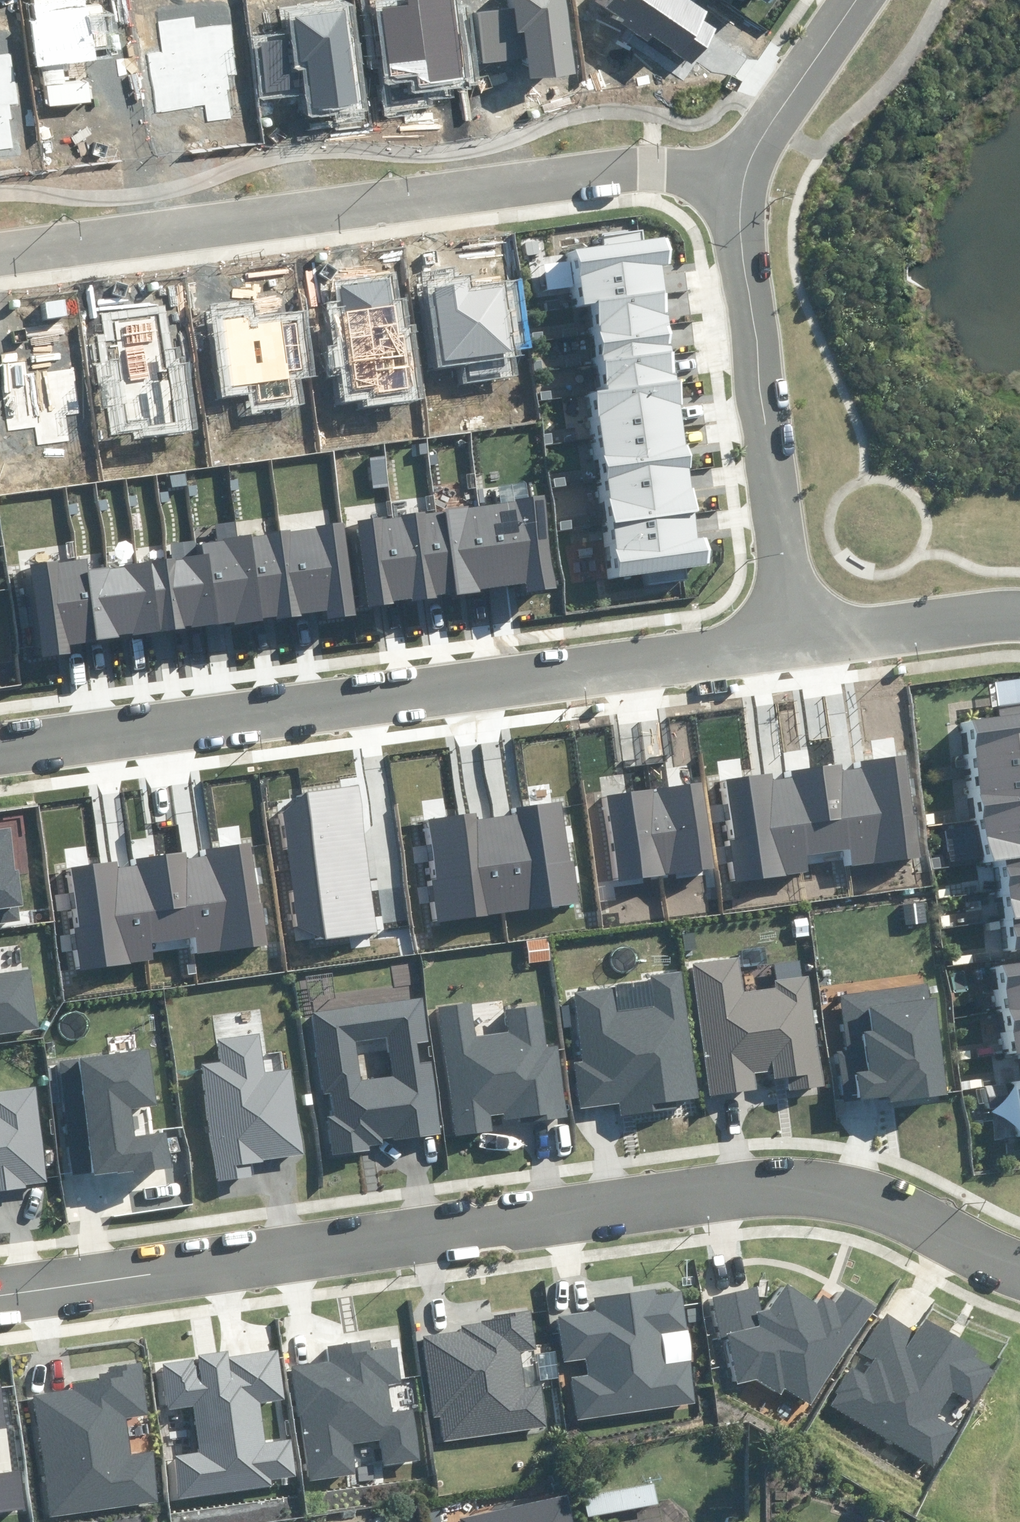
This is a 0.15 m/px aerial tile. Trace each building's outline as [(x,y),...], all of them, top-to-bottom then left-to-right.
[(465,78),(455,0),(408,0),(409,5),(380,8),(387,63),(425,59),(428,82),(465,78)] [(530,78),(574,72),(564,0),(514,0),(515,9),(477,15),(483,63),(527,57),(530,78)] [(690,63),(716,27),(704,18),(707,13),(689,0),(611,0),(608,5),(624,17),(620,23),(646,42),(651,35),(690,63)] [(314,112),(358,105),(345,12),(293,20),(296,40),(258,46),(264,93),(310,87),(314,112)] [(658,263),(655,238),(636,241),(634,229),(598,234),(599,243),(563,248),(571,306),(583,304),(594,387),(578,390),(604,576),(704,562),(699,532),(687,534),(649,264),(658,263)] [(376,395),(405,391),(390,279),(342,286),(356,390),(375,388),(376,395)] [(433,286),(443,361),(516,351),(506,286),(469,292),(468,282),(433,286)] [(526,584),(527,592),(558,588),(545,497),(359,522),(370,605),(526,584)] [(327,619),(355,615),(343,525),(198,544),(198,541),(172,545),(174,559),(90,570),(88,556),(32,564),(45,658),(72,654),(70,645),(326,611),(327,619)] [(1019,948),(1019,715),(966,722),(985,862),(1000,860),(1012,949),(1019,948)] [(849,851),(851,866),(921,856),(906,755),(862,761),(863,768),(845,771),(844,763),(794,771),(795,777),(774,780),(773,772),(727,779),(736,839),(731,840),(737,882),(809,871),(807,857),(849,851)] [(619,881),(713,869),(702,784),(608,796),(619,881)] [(326,940),(378,933),(357,785),(304,792),(326,940)] [(431,880),(437,922),(577,901),(562,801),(518,808),(519,815),(476,821),(475,812),(429,819),(438,879),(431,880)] [(20,921),(18,907),(23,906),(18,871),(16,872),(10,828),(0,830),(0,924),(20,921)] [(67,868),(82,971),(153,960),(151,944),(195,937),(197,955),(264,945),(250,843),(206,849),(207,856),(188,858),(187,852),(136,860),(137,866),(117,869),(116,862),(67,868)] [(790,1091),(825,1086),(810,976),(777,981),(778,988),(745,993),(739,957),(692,963),(711,1095),(756,1088),(753,1074),(773,1071),(774,1079),(788,1077),(790,1091)] [(997,963),(1012,1053),(1019,1051),(1019,959),(997,963)] [(40,1029),(32,969),(0,973),(0,1034),(40,1029)] [(677,1100),(699,1097),(681,971),(651,975),(656,1007),(618,1012),(614,988),(575,993),(584,1061),(574,1062),(581,1108),(619,1102),(621,1117),(678,1109),(677,1100)] [(892,1101),(948,1094),(935,1000),(930,1001),(928,985),(842,997),(850,1050),(837,1052),(844,1101),(891,1095),(892,1101)] [(369,1146),(383,1144),(382,1138),(393,1136),(393,1140),(442,1133),(432,1060),(421,1062),(418,1044),(429,1042),(422,998),(313,1014),(325,1094),(331,1093),(334,1115),(327,1116),(333,1156),(370,1151),(369,1146)] [(529,1123),(567,1118),(557,1045),(548,1046),(542,1007),(506,1012),(509,1033),(477,1037),(472,1003),(438,1008),(455,1136),(492,1131),(490,1115),(504,1113),(505,1120),(528,1117),(529,1123)] [(218,1182),(253,1177),(251,1163),(305,1155),(292,1069),(262,1074),(256,1035),(219,1040),(222,1062),(200,1065),(218,1182)] [(94,1177),(173,1168),(169,1133),(135,1137),(131,1109),(157,1106),(150,1049),(57,1060),(71,1175),(94,1172),(94,1177)] [(26,1190),(26,1184),(48,1181),(35,1086),(0,1091),(0,1193),(26,1190)] [(787,1285),(772,1309),(763,1311),(757,1286),(716,1296),(738,1385),(757,1380),(781,1396),(786,1388),(814,1406),(877,1309),(846,1288),(837,1302),(824,1294),(817,1304),(787,1285)] [(571,1379),(578,1423),(699,1403),(692,1360),(665,1364),(660,1333),(686,1329),(679,1290),(657,1294),(656,1287),(595,1298),(597,1310),(558,1317),(565,1362),(586,1359),(589,1376),(571,1379)] [(442,1416),(445,1441),(547,1427),(541,1387),(525,1389),(520,1352),(536,1350),(530,1309),(493,1314),(494,1319),(482,1321),(482,1323),(460,1326),(461,1332),(421,1337),(432,1418),(442,1416)] [(841,1394),(833,1408),(935,1470),(959,1430),(937,1416),(952,1392),(971,1403),(993,1366),(975,1356),(978,1351),(926,1319),(917,1333),(884,1313),(860,1353),(874,1362),(866,1376),(851,1367),(836,1392),(841,1394)] [(293,1366),(310,1481),(357,1474),(353,1444),(381,1440),(384,1466),(424,1461),(416,1409),(393,1412),(389,1384),(403,1382),(398,1348),(375,1351),(373,1340),(328,1346),(330,1361),(293,1366)] [(172,1457),(178,1501),(273,1488),(272,1481),(296,1478),(291,1440),(266,1443),(260,1403),(286,1399),(279,1351),(229,1358),(228,1350),(198,1354),(199,1359),(162,1364),(169,1410),(192,1407),(199,1453),(172,1457)] [(33,1396),(48,1518),(161,1503),(154,1450),(132,1453),(128,1418),(148,1415),(142,1362),(109,1367),(110,1373),(99,1374),(100,1379),(72,1383),(73,1391),(33,1396)] [(25,1509),(20,1471),(0,1474),(0,1512),(25,1509)] [(654,1484),(584,1498),(588,1518),(658,1504),(654,1484)] [(568,1495),(461,1519),(462,1521),(574,1521),(568,1495)]
